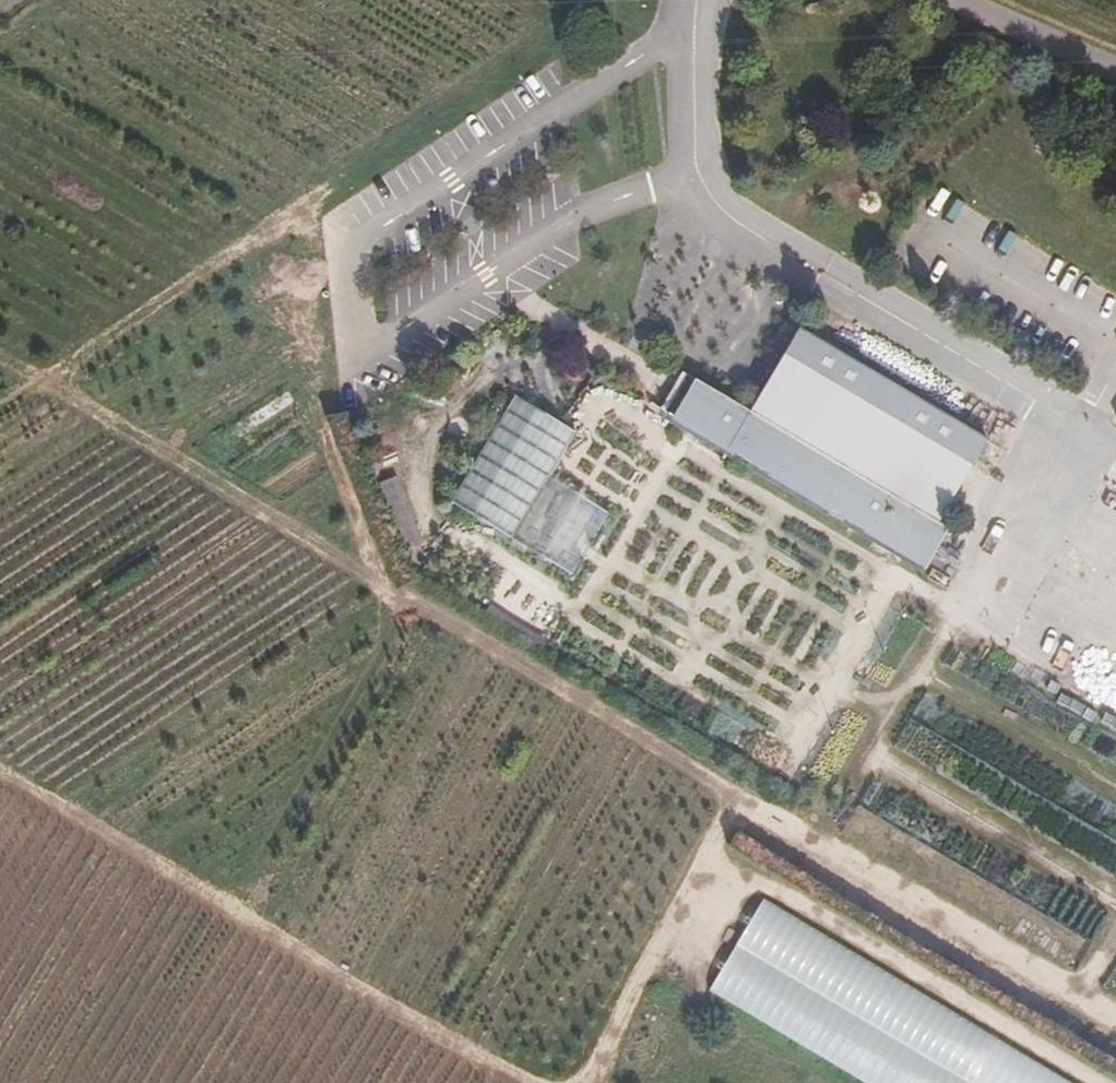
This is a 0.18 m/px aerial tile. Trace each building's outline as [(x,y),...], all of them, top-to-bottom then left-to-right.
[(806,334),(756,418),(944,526),(992,445),(806,334)] [(703,384),(680,423),(930,573),(955,533),(944,526),(756,418),(703,384)] [(523,403),(457,513),(518,549),(557,484),(584,439),(523,403)] [(557,484),(518,549),(577,585),(617,520),(557,484)] [(706,992),(860,1082),(1071,1082),(761,899),(706,992)]
